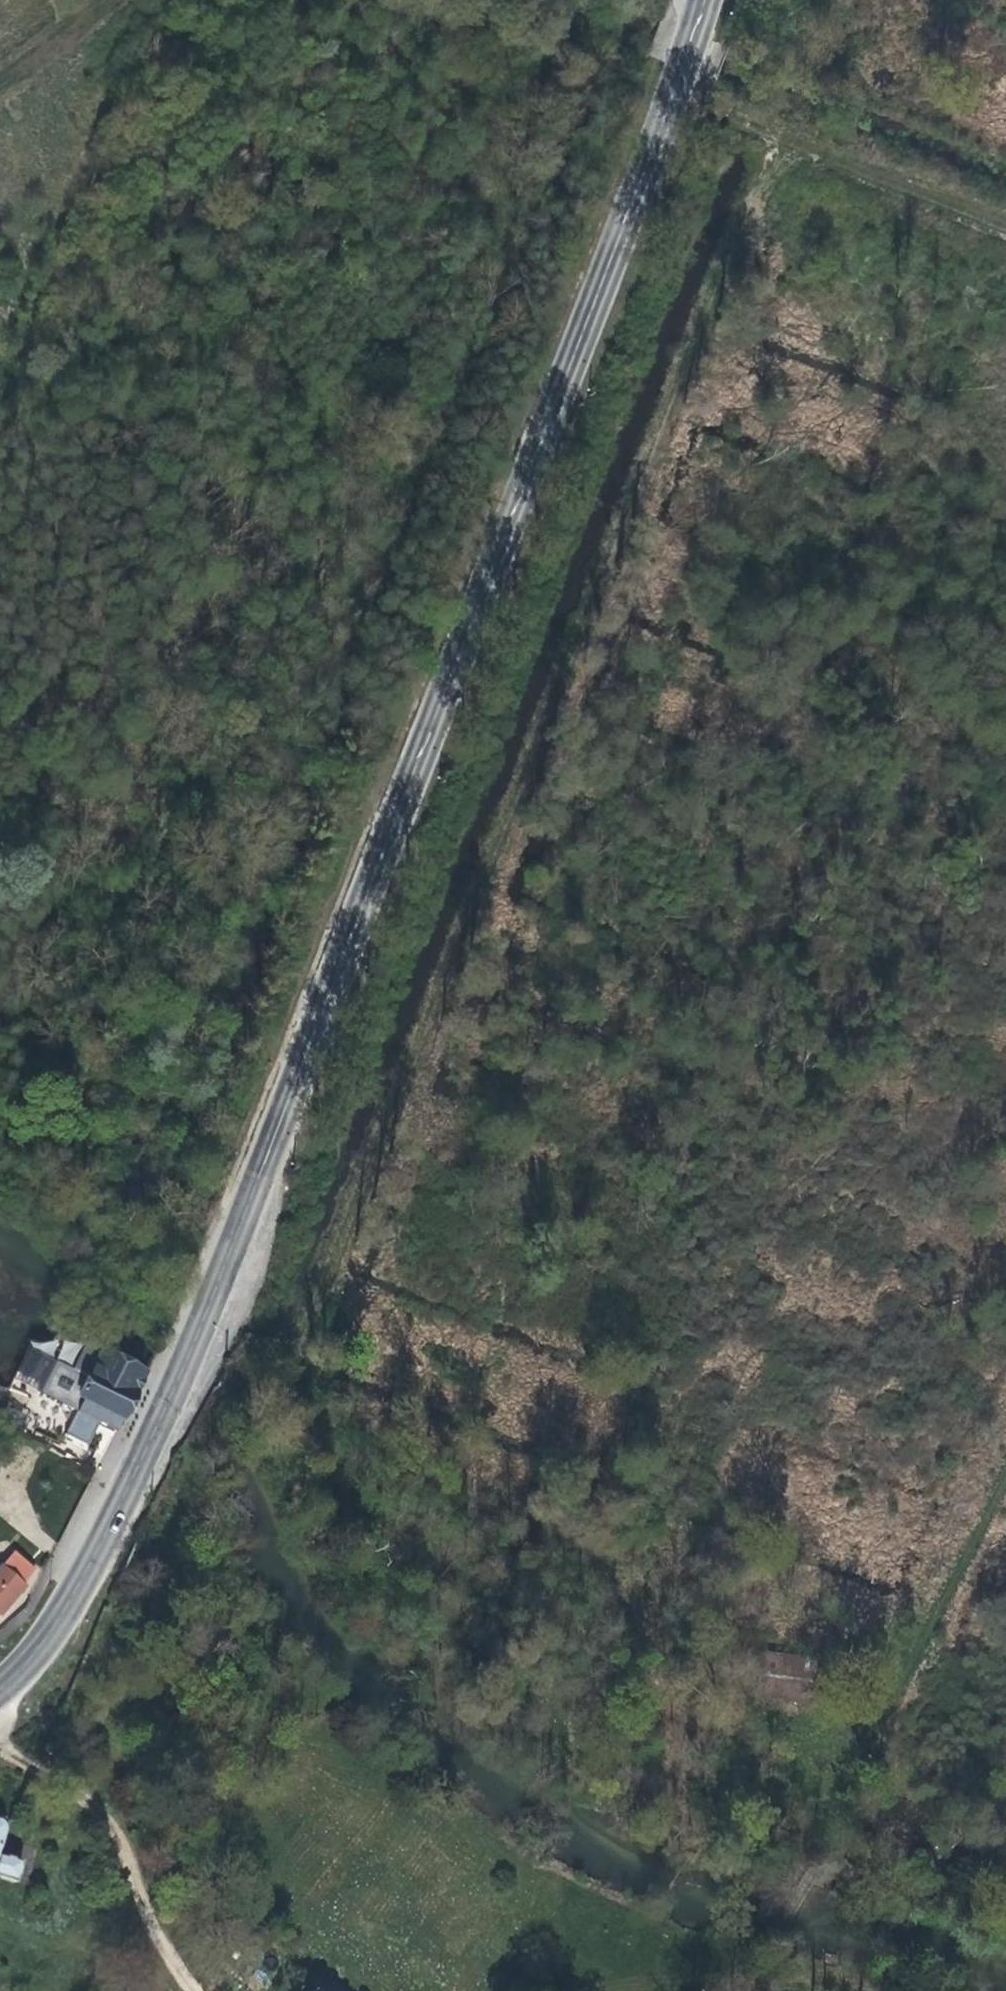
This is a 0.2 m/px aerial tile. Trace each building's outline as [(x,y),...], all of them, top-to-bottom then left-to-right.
[(277,320),(258,313),(256,325),(273,331),(277,320)] [(128,1405),(144,1374),(89,1345),(76,1373),(56,1362),(40,1393),(77,1411),(65,1435),(86,1446),(98,1422),(113,1430),(121,1415),(123,1415),(128,1405)] [(36,1570),(14,1551),(0,1567),(0,1615),(9,1605),(25,1585),(24,1583),(36,1570)] [(764,1652),(762,1698),(809,1699),(811,1654),(764,1652)] [(14,1877),(20,1854),(0,1849),(0,1873),(14,1877)] [(822,1934),(821,1944),(835,1946),(836,1935),(822,1934)]
